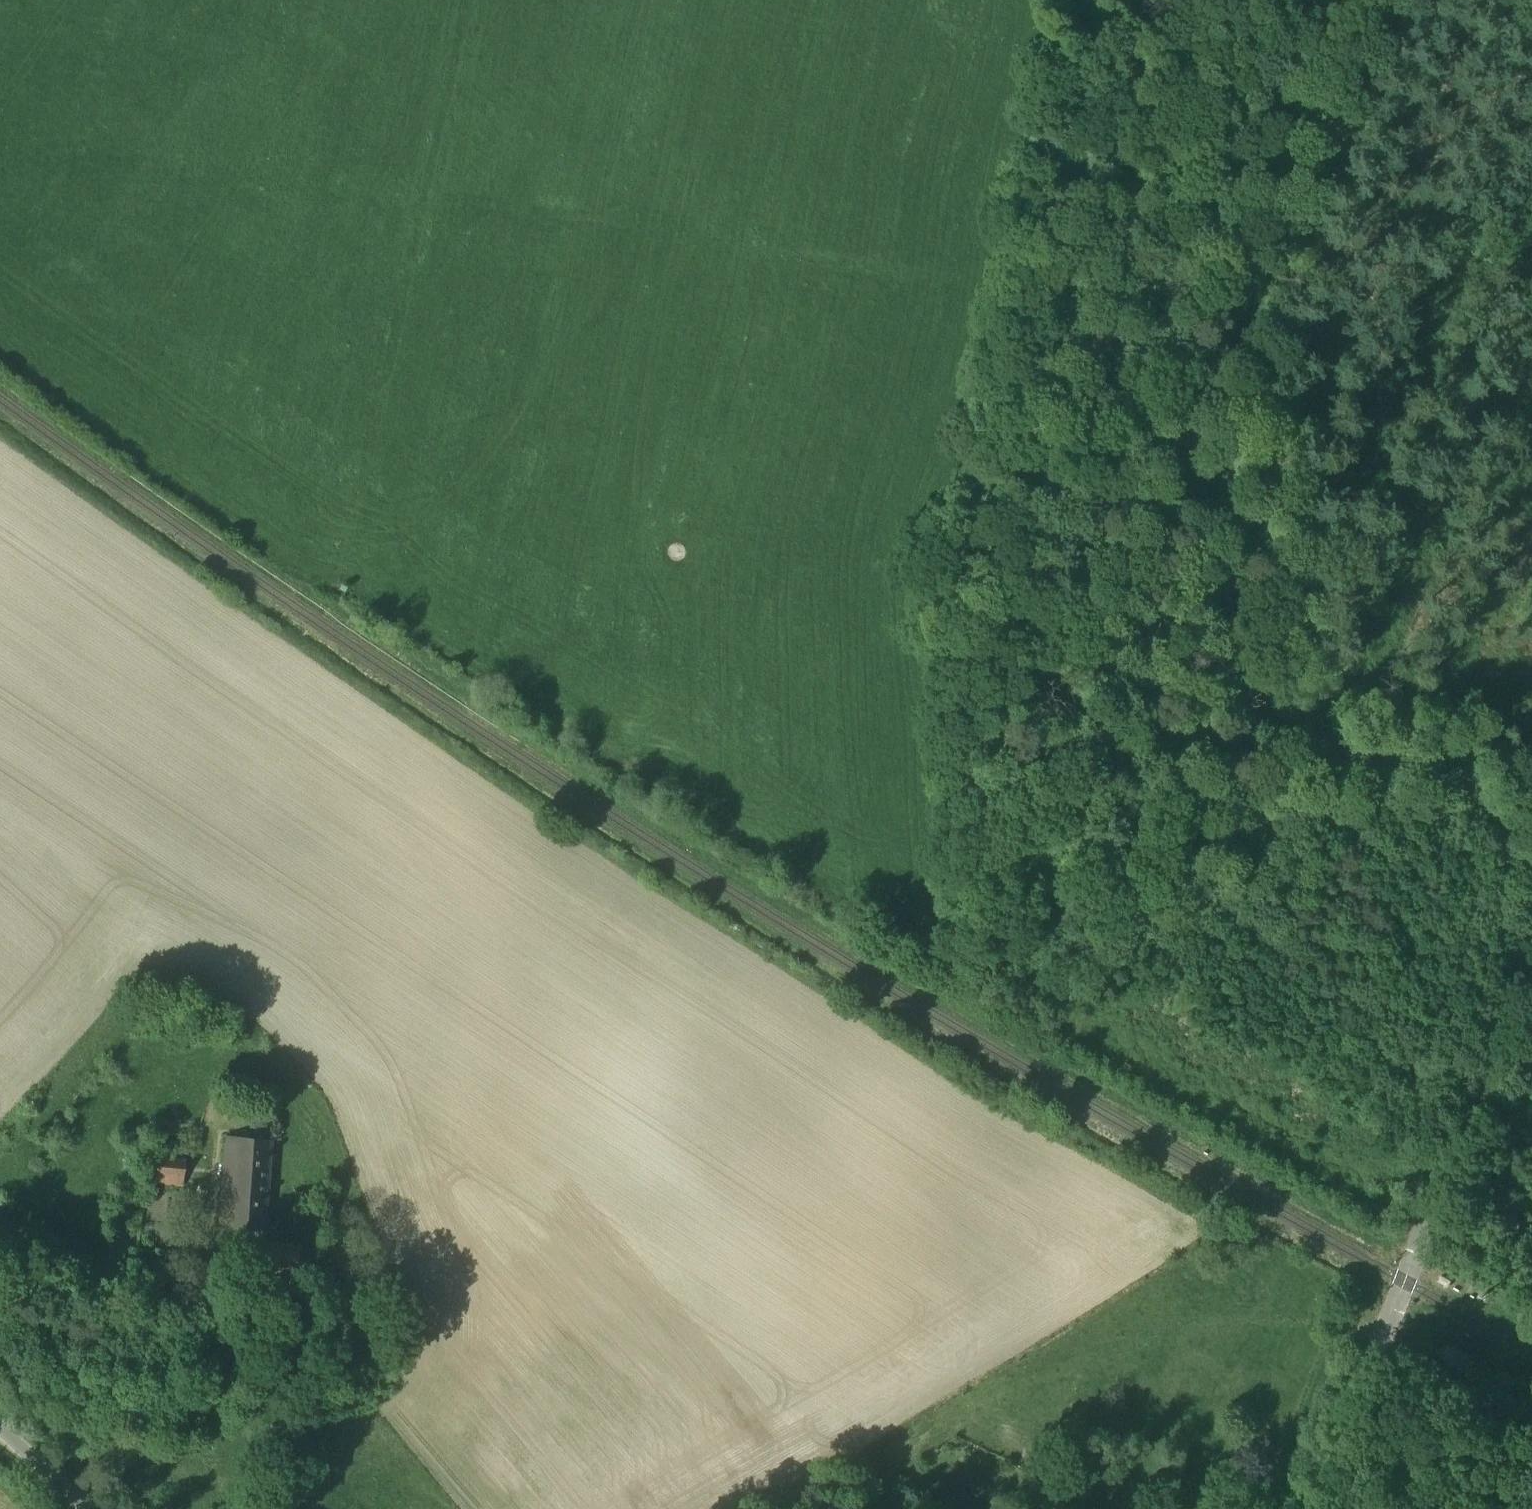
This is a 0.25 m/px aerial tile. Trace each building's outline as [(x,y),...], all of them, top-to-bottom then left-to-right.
[(270,1150),(226,1147),(221,1222),(264,1226),(270,1150)] [(180,1198),(185,1162),(148,1157),(146,1173),(154,1174),(152,1194),(180,1198)]
